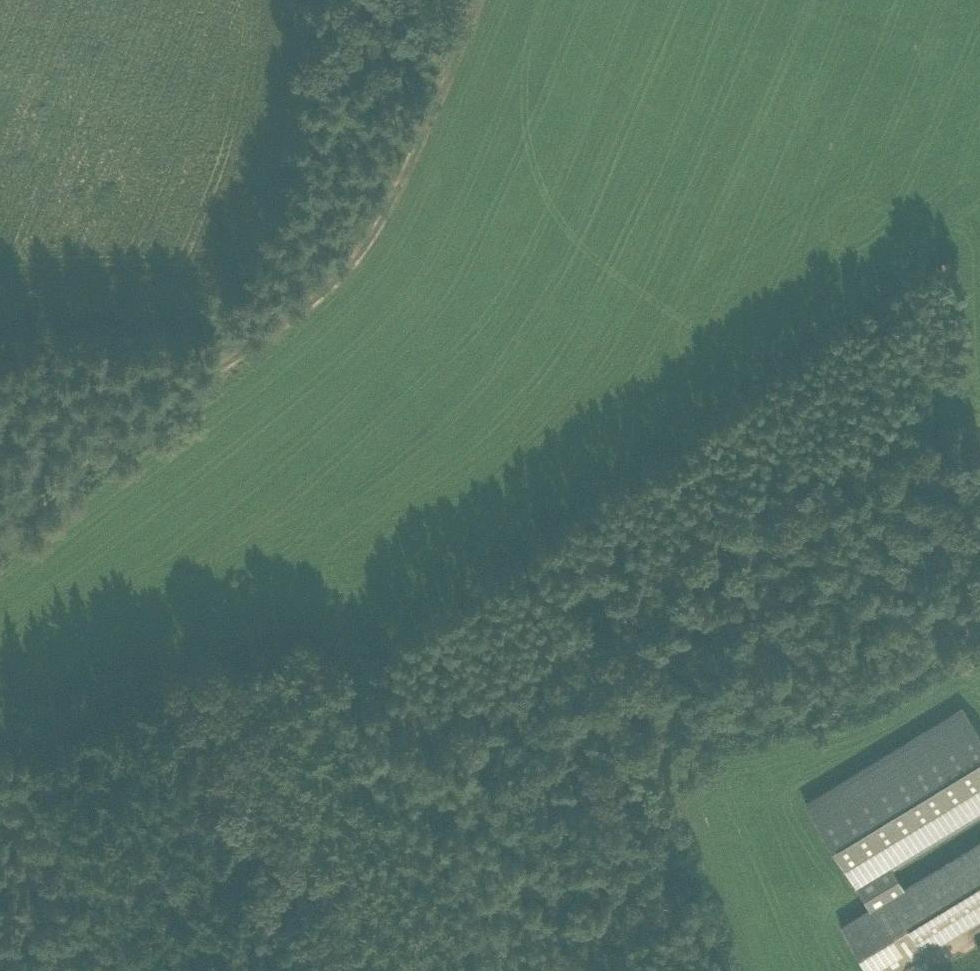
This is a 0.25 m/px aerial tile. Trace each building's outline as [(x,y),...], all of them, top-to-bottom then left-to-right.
[(856,886),(890,866),(979,811),(979,737),(963,709),(805,805),(856,886)] [(856,886),(870,910),(841,928),(868,970),(890,970),(979,916),(979,843),(904,890),(890,866),(856,886)]
